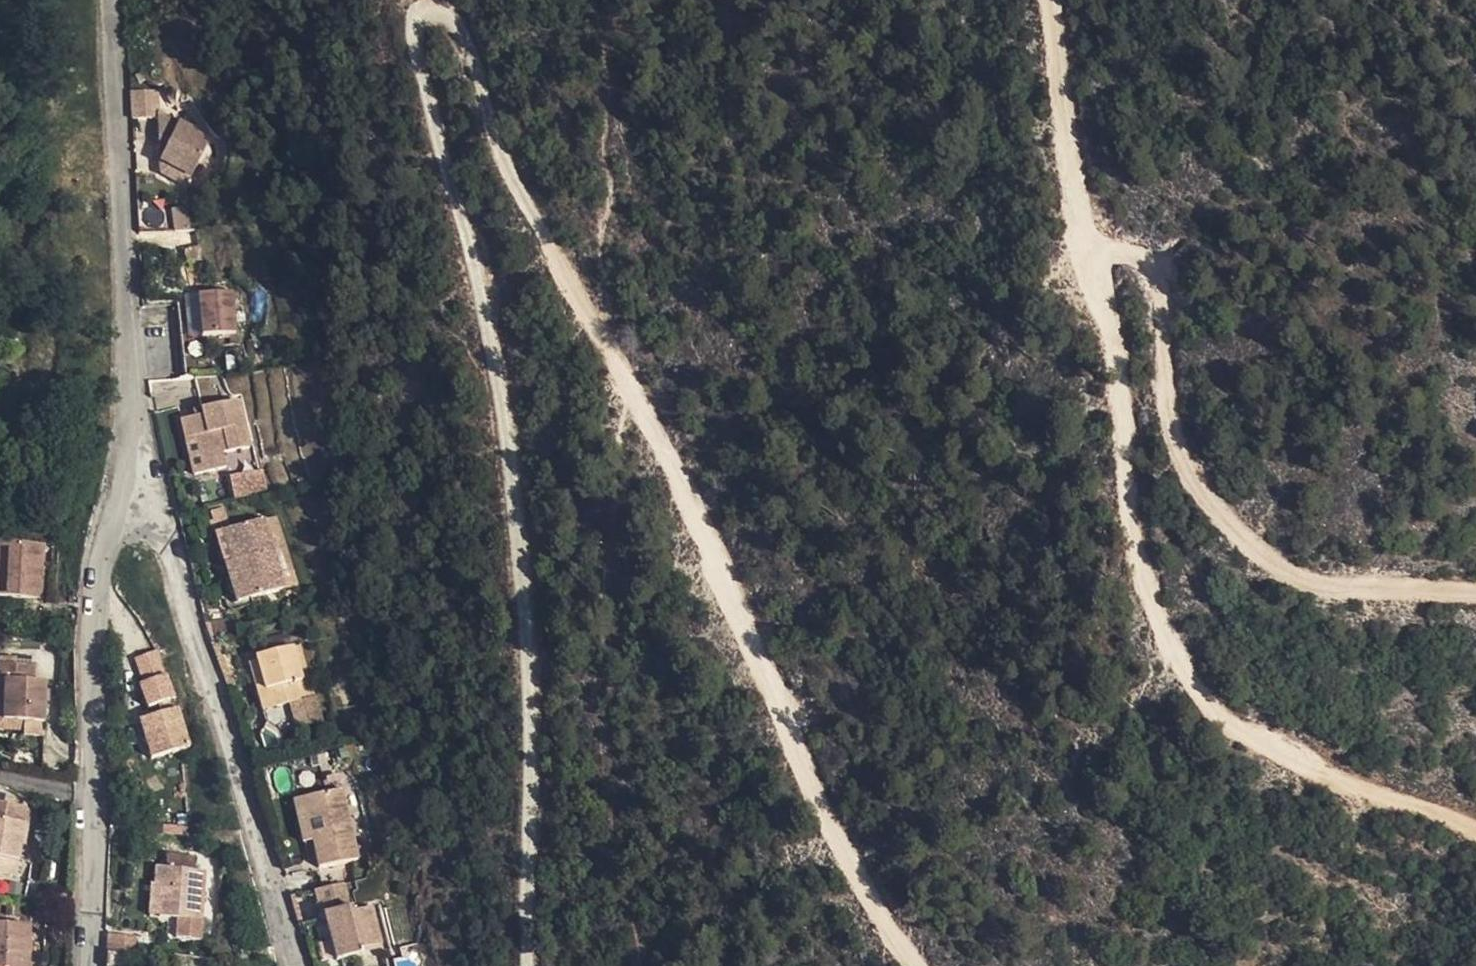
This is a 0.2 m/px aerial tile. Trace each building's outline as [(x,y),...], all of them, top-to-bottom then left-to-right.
[(130,118),(157,116),(156,89),(129,90),(130,118)] [(168,120),(146,123),(147,150),(171,149),(171,144),(168,120)] [(176,193),(204,205),(219,180),(213,160),(171,144),(171,149),(172,177),(177,180),(176,193)] [(194,213),(204,205),(176,193),(177,180),(172,177),(172,203),(194,213)] [(198,247),(184,247),(185,261),(199,259),(198,247)] [(245,326),(209,328),(211,368),(245,365),(245,326)] [(248,429),(213,436),(211,445),(189,450),(196,472),(205,470),(215,503),(241,498),(238,482),(262,475),(248,429)] [(248,513),(251,528),(275,523),(270,507),(248,513)] [(273,549),(236,559),(260,629),(293,618),(273,549)] [(260,629),(236,559),(228,561),(247,633),(260,629)] [(59,565),(12,563),(8,620),(55,623),(59,565)] [(160,647),(132,656),(147,704),(175,696),(160,647)] [(226,653),(230,669),(250,664),(254,663),(250,647),(226,653)] [(222,671),(227,687),(237,684),(254,680),(250,664),(230,669),(222,671)] [(301,675),(261,683),(265,696),(271,722),(279,721),(283,740),(295,737),(306,734),(302,718),(311,714),(301,675)] [(34,757),(39,765),(54,764),(56,706),(46,704),(46,690),(31,689),(31,681),(16,681),(14,690),(7,690),(7,708),(18,709),(17,735),(22,745),(33,746),(34,757)] [(265,696),(257,698),(268,744),(283,740),(279,721),(271,722),(265,696)] [(295,737),(301,761),(325,755),(319,731),(306,734),(295,737)] [(32,765),(39,765),(34,757),(33,746),(22,745),(17,735),(9,736),(8,758),(31,759),(32,765)] [(197,737),(153,747),(162,789),(207,780),(197,737)] [(347,820),(308,829),(316,872),(321,899),(363,890),(347,820)] [(25,906),(40,830),(0,824),(0,901),(25,906)] [(316,872),(308,829),(296,831),(307,874),(316,872)] [(199,869),(198,862),(168,858),(168,866),(199,869)] [(171,895),(203,897),(204,883),(172,881),(171,895)] [(163,945),(182,946),(182,965),(207,965),(212,898),(203,897),(171,895),(163,895),(163,907),(166,911),(163,945)] [(154,944),(163,945),(166,911),(163,907),(155,907),(154,944)] [(344,915),(315,922),(320,942),(331,939),(333,948),(326,950),(330,965),(382,965),(377,948),(356,955),(344,915)] [(31,956),(0,954),(0,965),(31,965),(31,956)]
